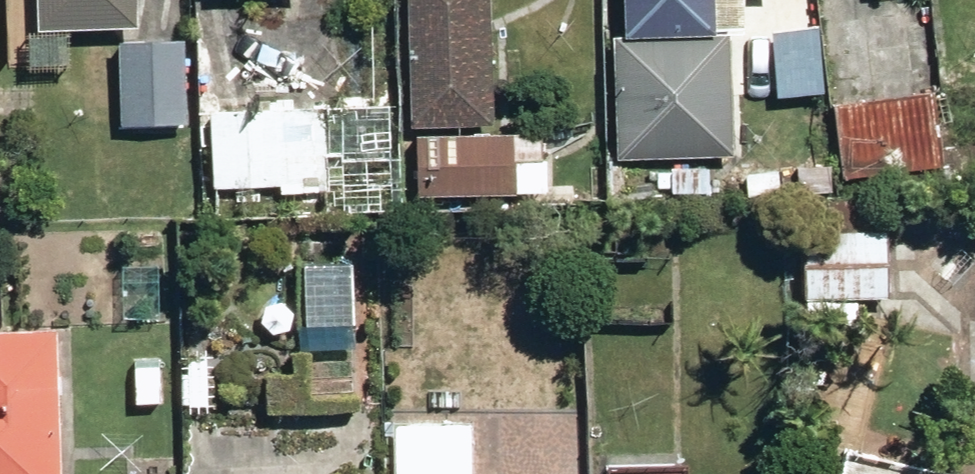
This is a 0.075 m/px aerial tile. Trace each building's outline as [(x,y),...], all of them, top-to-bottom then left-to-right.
[(24,39),(124,40),(125,0),(25,0),(24,39)] [(400,131),(485,130),(483,0),(397,0),(400,131)] [(614,44),(707,42),(706,0),(613,0),(614,44)] [(184,50),(113,47),(110,128),(180,131),(184,50)] [(721,52),(604,51),(603,143),(720,145),(721,52)] [(931,93),(833,107),(843,184),(942,170),(931,93)] [(195,109),(195,194),(319,194),(319,109),(195,109)] [(511,141),(406,136),(403,197),(509,201),(511,141)] [(879,232),(795,232),(795,327),(879,327),(879,232)] [(349,354),(347,268),(295,269),(297,355),(349,354)] [(46,339),(0,339),(0,473),(44,473),(46,339)]
